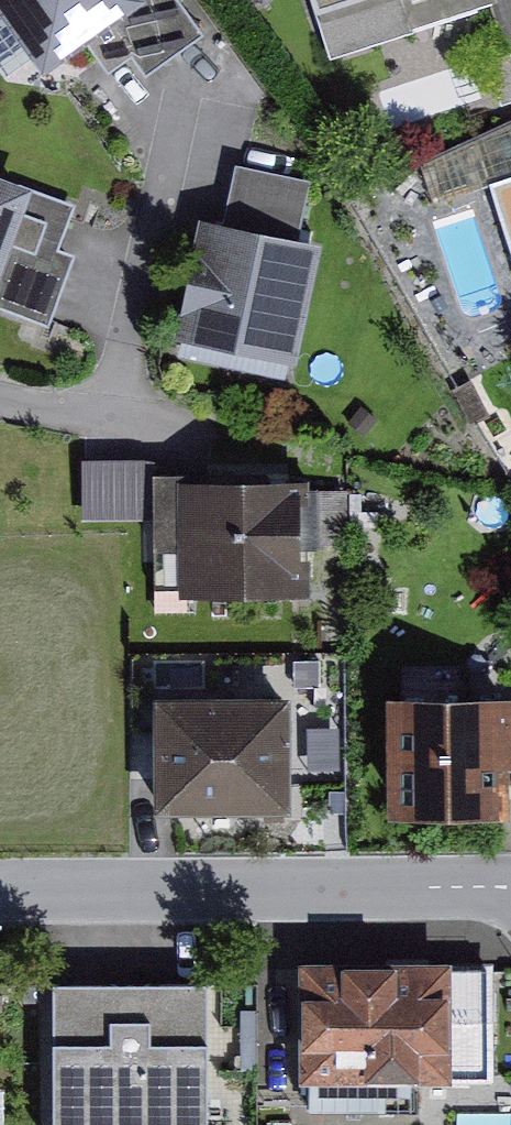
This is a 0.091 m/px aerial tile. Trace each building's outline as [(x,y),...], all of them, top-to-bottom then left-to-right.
[(61,62),(132,16),(156,0),(20,0),(61,62)] [(202,0),(156,0),(132,16),(168,71),(224,33),(202,0)] [(490,0),(319,0),(334,52),(491,6),(490,0)] [(267,159),(254,223),(329,239),(342,175),(267,159)] [(0,169),(0,295),(6,297),(33,224),(46,185),(0,169)] [(446,203),(491,323),(510,316),(510,179),(446,203)] [(254,223),(219,215),(196,326),(313,351),(336,240),(329,239),(254,223)] [(95,247),(33,224),(6,297),(69,320),(95,247)] [(302,589),(299,484),(175,488),(178,592),(302,589)] [(385,705),(389,811),(510,806),(510,738),(509,700),(385,705)] [(290,807),(287,703),(162,706),(165,811),(290,807)] [(482,968),(328,969),(330,1105),(483,1103),(482,968)] [(80,988),(81,1124),(243,1124),(242,986),(80,988)]
